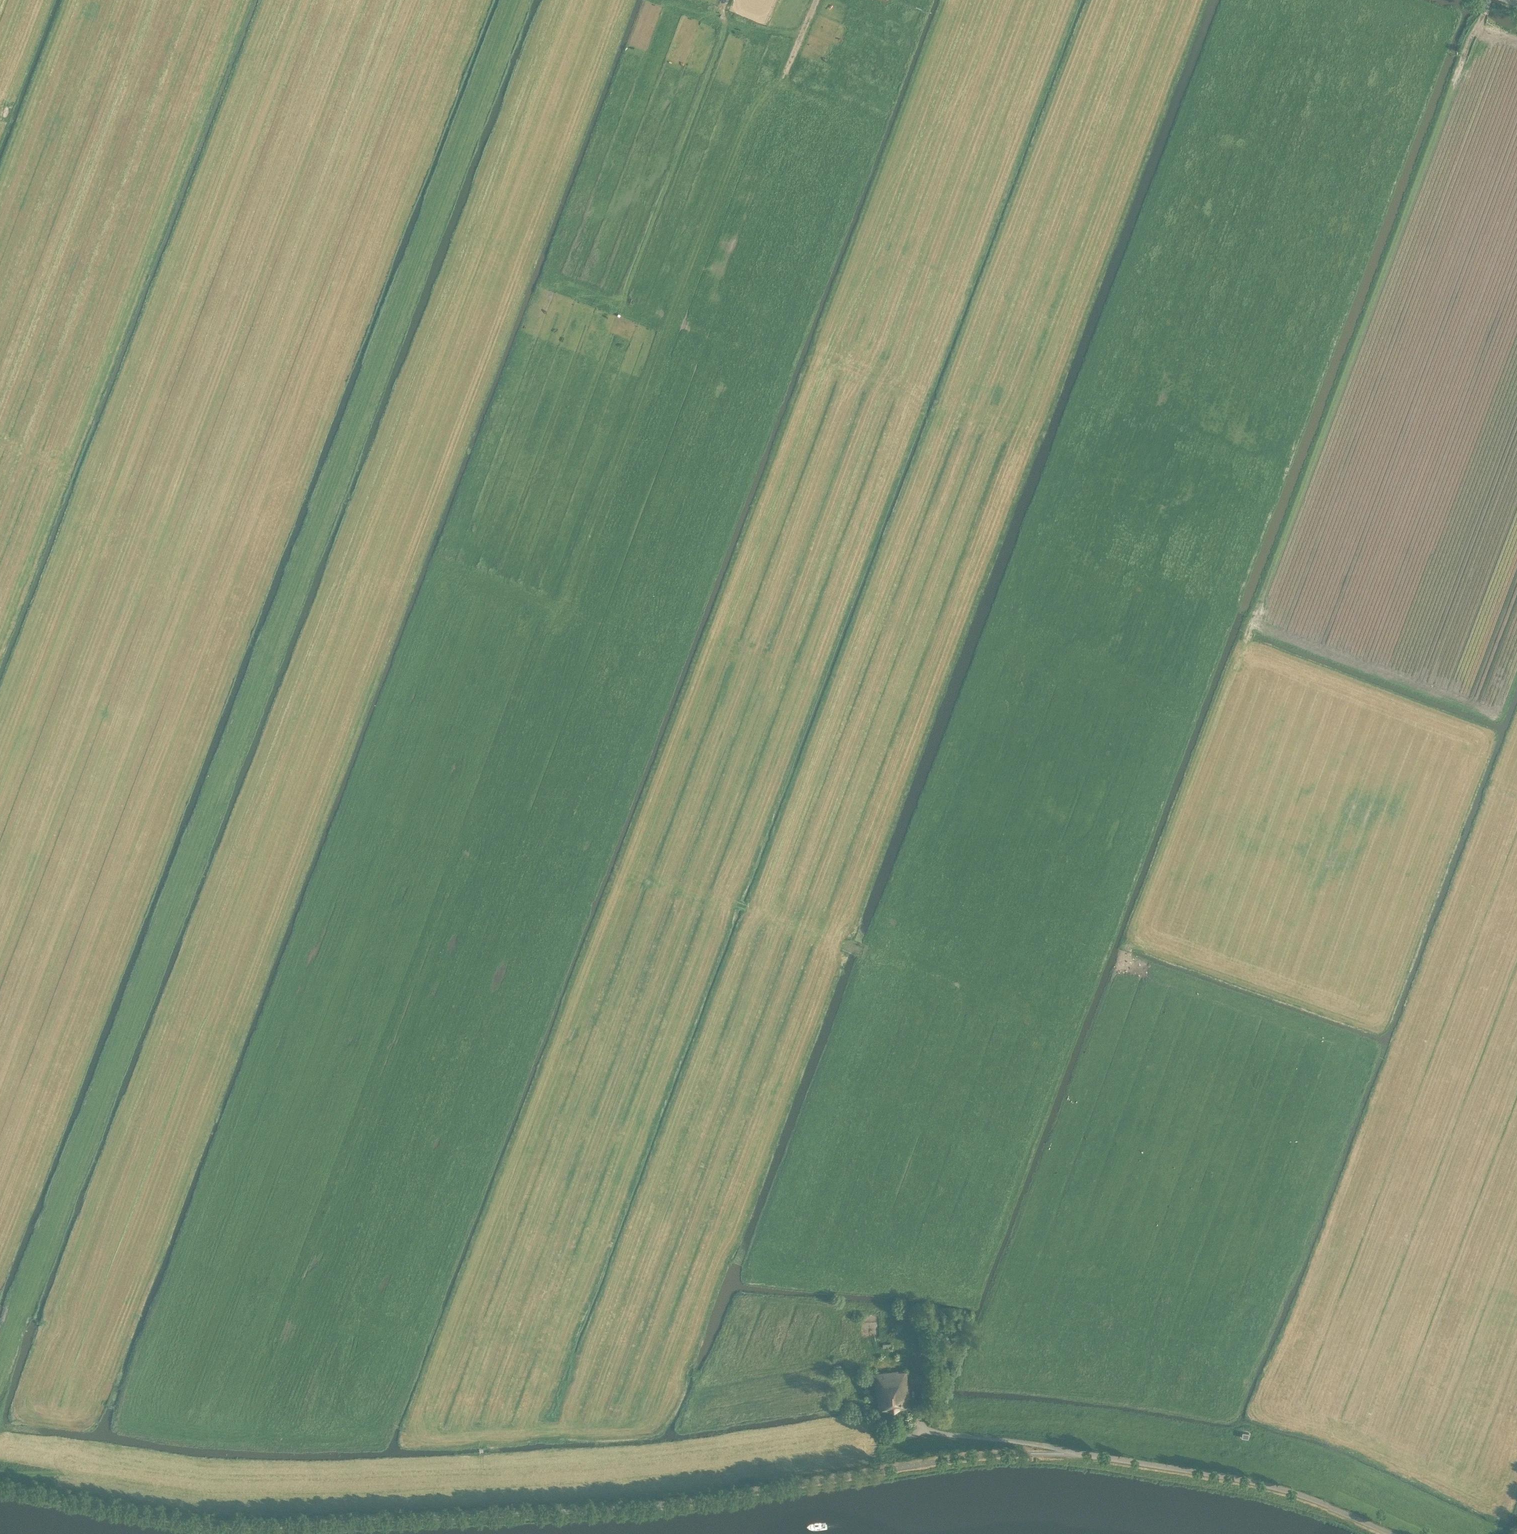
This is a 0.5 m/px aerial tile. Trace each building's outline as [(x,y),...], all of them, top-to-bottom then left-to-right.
[(878,1410),(910,1407),(906,1372),(897,1373),(897,1371),(874,1374),(878,1410)]
